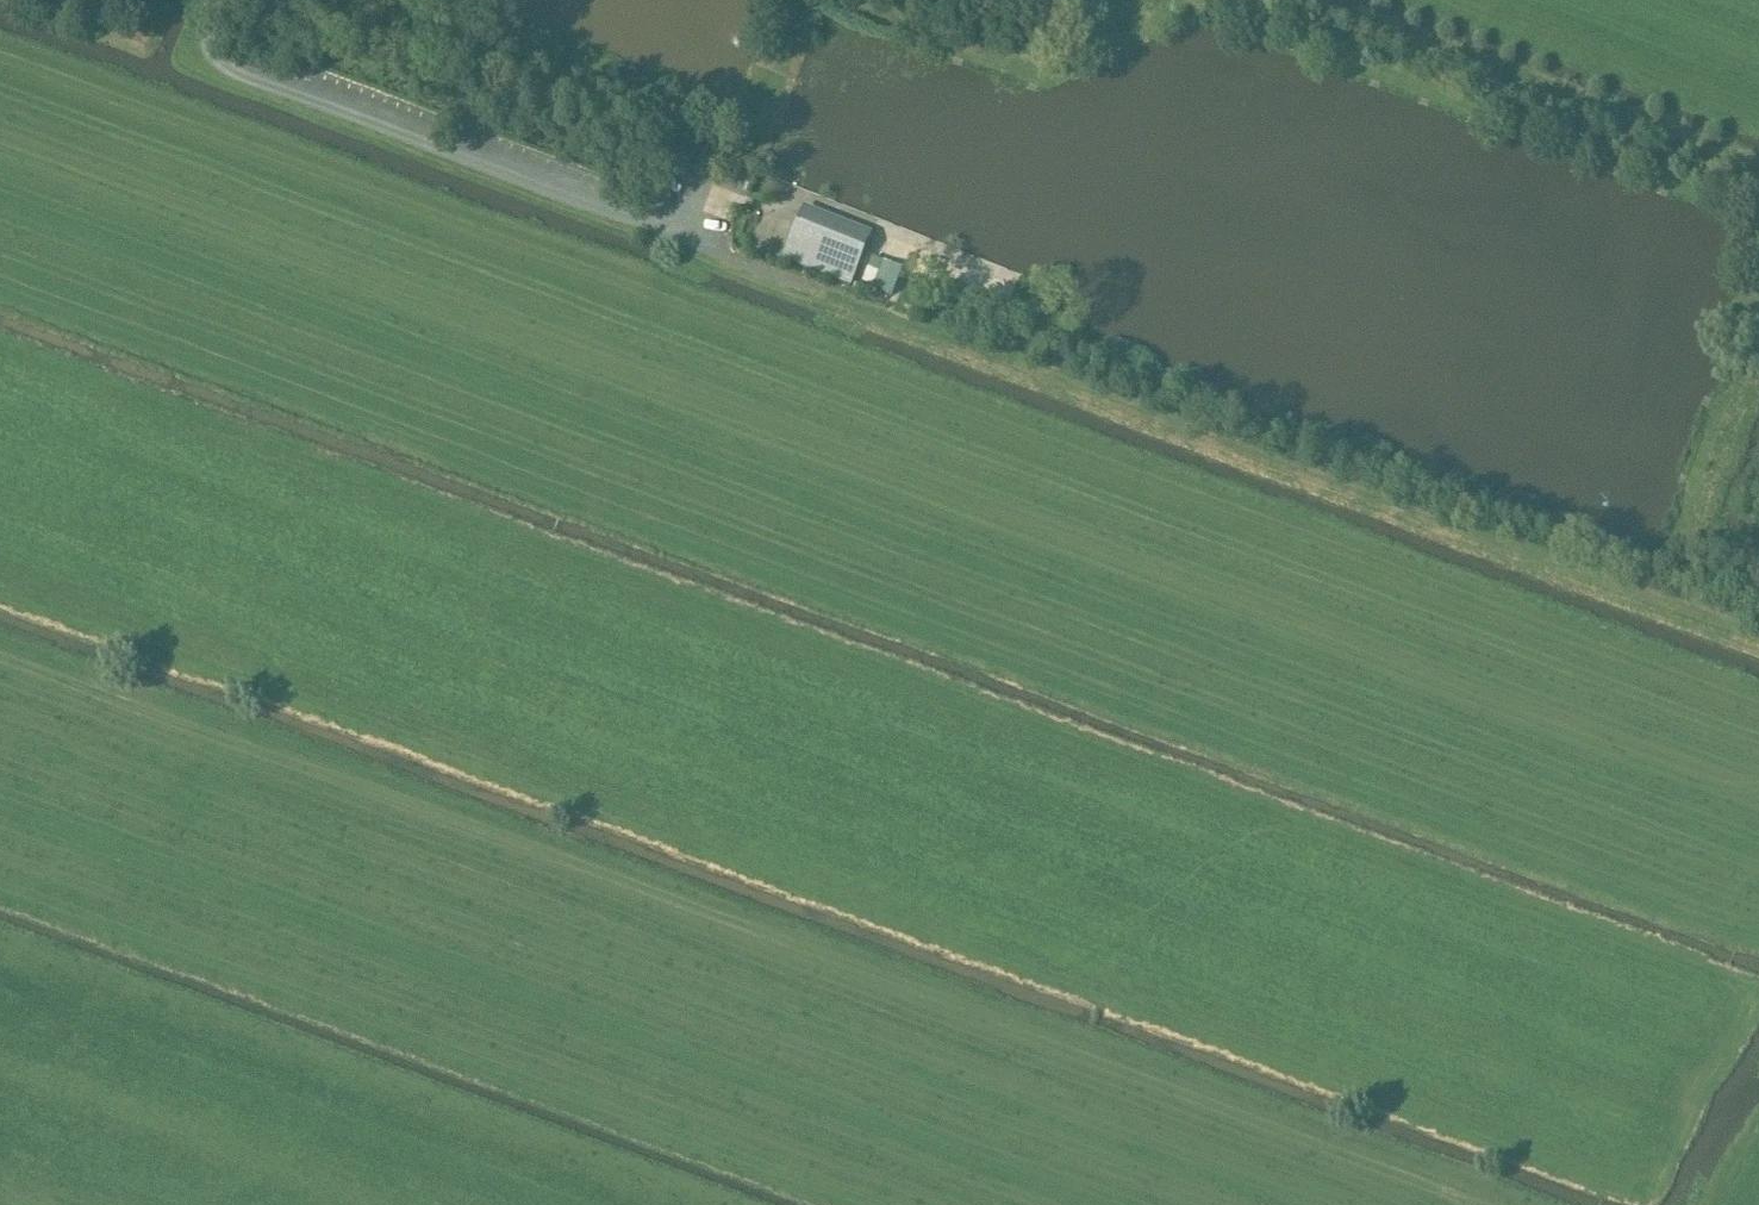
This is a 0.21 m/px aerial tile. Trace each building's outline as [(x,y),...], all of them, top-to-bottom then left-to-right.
[(784,260),(851,287),(869,240),(803,214),(784,260)] [(870,258),(864,286),(896,293),(902,265),(870,258)]
